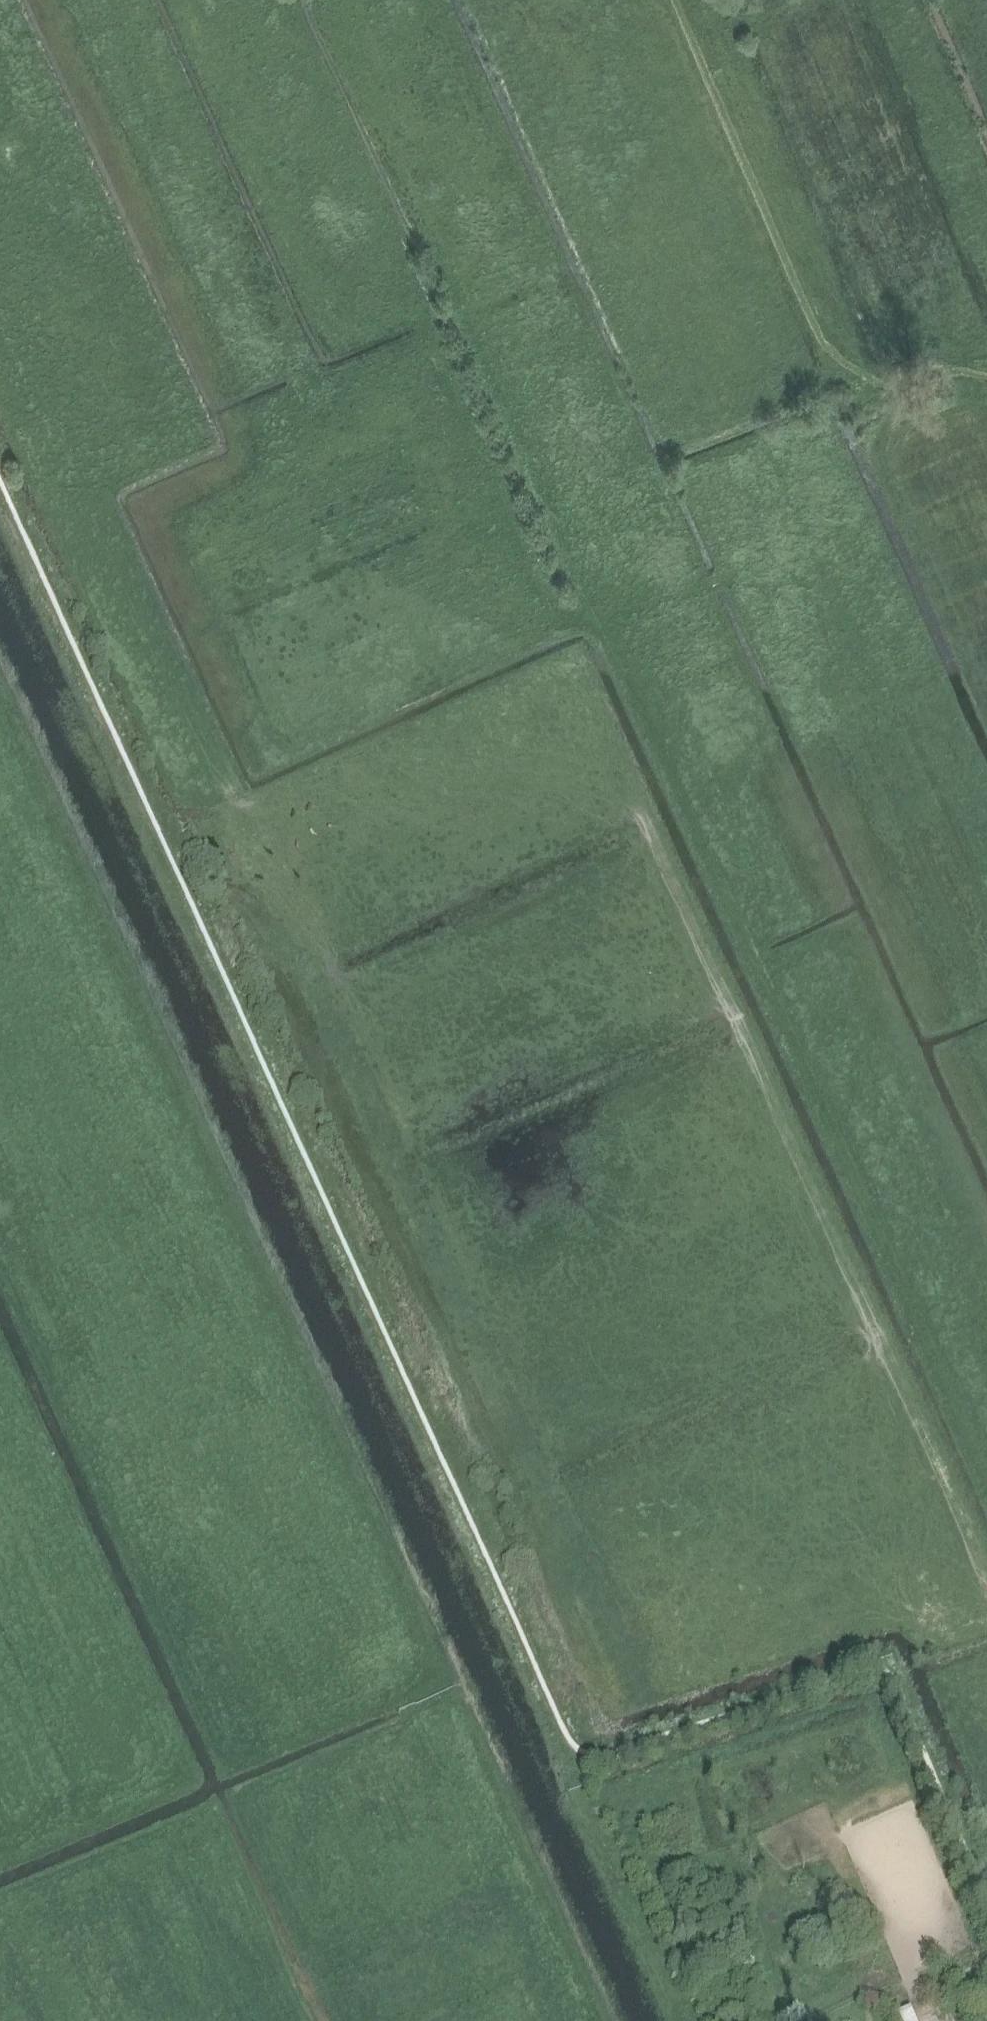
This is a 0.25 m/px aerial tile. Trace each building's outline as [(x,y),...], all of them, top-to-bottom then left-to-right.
[(873,2012),(880,2010),(882,2003),(879,1996),(873,1994),(866,1997),(864,2003),(867,2010),(873,2012)]
